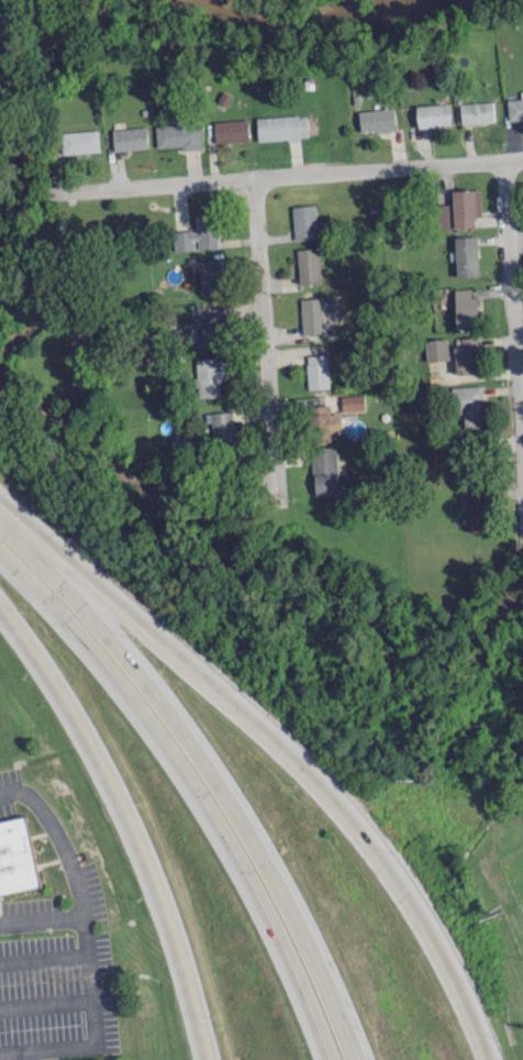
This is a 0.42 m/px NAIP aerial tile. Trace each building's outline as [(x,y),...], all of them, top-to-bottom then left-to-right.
[(508,120),(522,119),(522,90),(521,90),(522,98),(507,99),(508,120)] [(494,101),(461,102),(461,122),(494,121),(494,101)] [(416,104),(417,126),(451,125),(450,103),(416,104)] [(359,131),(395,130),(394,108),(358,109),(359,131)] [(256,116),(257,140),(307,138),(306,114),(256,116)] [(171,125),(155,125),(156,147),(180,145),(180,149),(200,148),(198,115),(170,116),(171,125)] [(214,141),(248,140),(248,119),(214,120),(214,141)] [(148,147),(146,125),(112,129),(114,151),(148,147)] [(62,153),(98,152),(98,130),(61,131),(62,153)] [(451,189),(452,203),(435,204),(435,228),(474,227),(473,216),(480,216),(479,189),(451,189)] [(316,238),(314,204),(292,205),(293,239),(316,238)] [(173,231),(174,250),(196,249),(196,248),(217,247),(216,214),(195,214),(196,230),(173,231)] [(456,276),(478,276),(476,235),(454,236),(456,276)] [(298,283),(319,283),(318,247),(297,248),(298,283)] [(200,293),(221,293),(220,276),(231,275),(231,258),(198,259),(199,269),(192,269),(193,285),(200,284),(200,293)] [(470,296),(470,287),(454,288),(455,326),(477,326),(476,296),(470,296)] [(302,333),(323,332),(322,297),(300,298),(302,333)] [(195,313),(196,345),(226,344),(225,312),(195,313)] [(454,346),(455,373),(479,372),(477,336),(460,336),(460,346),(454,346)] [(426,361),(448,358),(446,337),(424,339),(426,361)] [(306,355),(307,388),(328,387),(327,354),(306,355)] [(197,396),(222,395),(221,378),(230,377),(230,356),(196,358),(197,396)] [(451,386),(452,411),(463,411),(464,429),(484,428),(482,385),(451,386)] [(341,410),(364,409),(363,394),(341,395),(341,410)] [(340,413),(329,413),(328,404),(309,405),(310,443),(331,442),(330,431),(341,430),(340,413)] [(206,422),(212,422),(213,442),(234,441),(232,411),(205,413),(206,422)] [(338,493),(336,445),(311,446),(313,493),(338,493)] [(468,531),(489,531),(488,489),(466,490),(468,531)] [(44,884),(29,817),(0,824),(0,895),(44,884)]
